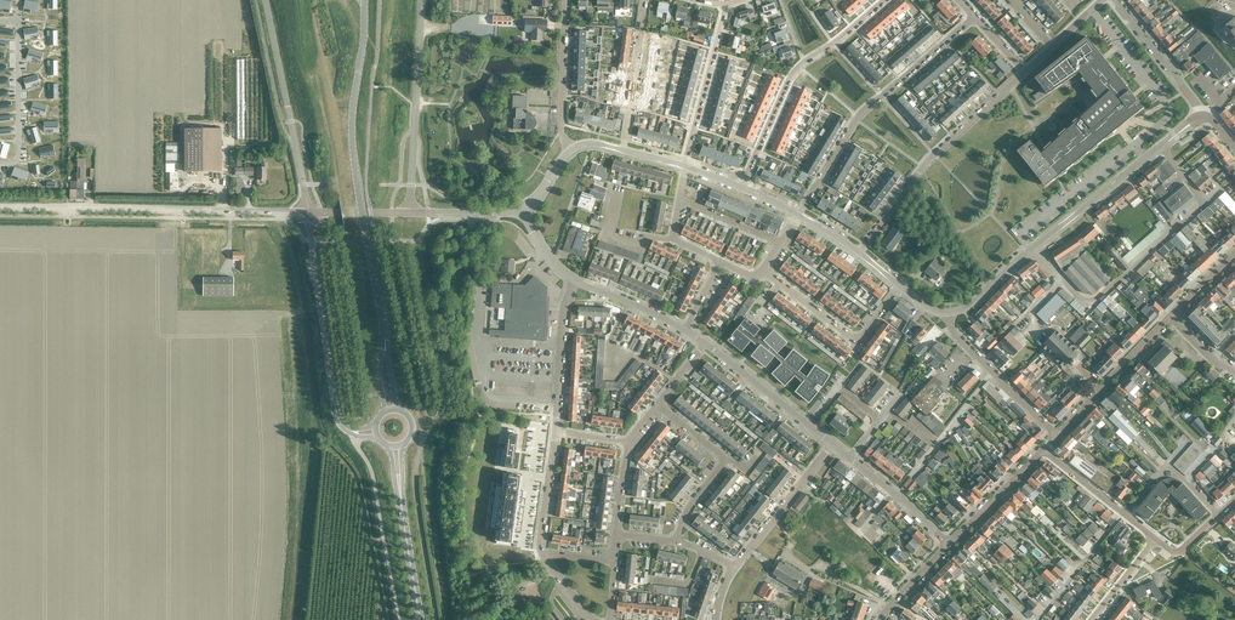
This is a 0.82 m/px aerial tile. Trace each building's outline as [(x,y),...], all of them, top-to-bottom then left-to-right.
[(2,9),(2,12),(10,13),(11,2),(0,0),(0,8),(2,9)] [(23,11),(30,12),(31,9),(37,10),(39,2),(25,0),(24,0),(23,11)] [(46,9),(57,9),(57,0),(49,0),(49,4),(47,4),(46,9)] [(591,2),(587,2),(587,0),(579,0),(578,7),(587,7),(586,13),(591,13),(591,2)] [(613,3),(609,2),(609,0),(598,0),(598,7),(608,7),(608,12),(613,12),(613,3)] [(616,3),(616,16),(620,16),(621,12),(629,12),(630,0),(620,0),(620,3),(616,3)] [(848,1),(856,10),(862,5),(859,0),(850,0),(848,1)] [(895,3),(903,12),(909,7),(903,0),(899,0),(895,3)] [(932,18),(935,21),(940,16),(951,6),(946,0),(943,0),(937,6),(941,10),(932,18)] [(980,5),(985,10),(992,4),(988,0),(985,0),(980,5)] [(1050,0),(1048,0),(1042,6),(1047,11),(1054,5),(1050,0)] [(1130,3),(1135,9),(1142,3),(1139,0),(1134,0),(1130,3)] [(1147,2),(1149,0),(1145,0),(1135,9),(1139,14),(1148,6),(1149,5),(1147,2)] [(848,1),(842,7),(850,16),(856,10),(848,1)] [(670,19),(672,10),(668,9),(669,5),(660,3),(658,13),(662,14),(663,11),(667,12),(666,18),(670,19)] [(895,3),(889,9),(896,18),(903,12),(895,3)] [(777,13),(774,4),(766,7),(765,5),(758,8),(760,15),(767,12),(768,16),(772,15),(777,13)] [(992,4),(985,10),(990,15),(996,9),(992,4)] [(1151,13),(1155,9),(1158,7),(1155,4),(1150,8),(1148,6),(1139,14),(1143,19),(1151,13)] [(1059,10),(1054,5),(1047,11),(1052,17),(1059,10)] [(951,6),(940,16),(942,18),(946,23),(950,20),(958,13),(951,6)] [(689,28),(690,18),(686,17),(688,9),(678,7),(676,18),(677,18),(676,20),(683,22),(682,26),(689,28)] [(889,9),(882,14),(890,23),(896,18),(889,9)] [(996,9),(990,15),(995,21),(1002,15),(996,9)] [(829,10),(820,17),(825,24),(834,18),(829,10)] [(1064,16),(1059,10),(1052,17),(1057,23),(1064,16)] [(1162,14),(1164,12),(1162,10),(1160,10),(1155,15),(1155,16),(1154,17),(1151,13),(1143,19),(1148,25),(1162,13),(1162,14)] [(737,16),(734,27),(739,29),(742,20),(750,17),(751,22),(755,21),(756,20),(753,13),(753,11),(748,12),(747,11),(739,14),(739,15),(737,16)] [(694,19),(692,28),(697,29),(698,22),(709,24),(712,14),(700,12),(699,16),(695,15),(694,19)] [(1162,14),(1162,13),(1148,25),(1152,30),(1161,23),(1157,19),(1159,18),(1160,18),(1163,16),(1162,14)] [(882,14),(876,20),(884,29),(890,23),(882,14)] [(492,16),(492,24),(510,25),(510,17),(492,16)] [(957,16),(951,21),(953,24),(955,23),(957,25),(961,21),(959,20),(959,19),(957,16)] [(1002,29),(1009,23),(1004,17),(997,23),(1002,29)] [(834,18),(825,24),(830,32),(839,25),(834,18)] [(1230,32),(1234,38),(1234,18),(1222,29),(1228,35),(1230,32)] [(546,32),(546,21),(525,20),(524,32),(531,32),(531,40),(541,41),(542,31),(546,32)] [(876,20),(869,25),(877,34),(884,29),(876,20)] [(1157,36),(1163,31),(1161,28),(1167,23),(1165,20),(1161,23),(1152,30),(1157,36)] [(1009,23),(1002,29),(1007,34),(1014,28),(1009,23)] [(936,32),(929,24),(922,30),(929,38),(936,32)] [(869,25),(863,31),(871,40),(877,34),(869,25)] [(37,27),(23,30),(25,40),(29,39),(29,36),(39,34),(37,27)] [(1168,27),(1163,31),(1157,36),(1161,41),(1168,36),(1166,32),(1169,29),(1168,27)] [(1014,28),(1007,34),(1012,40),(1019,33),(1014,28)] [(1173,36),(1180,30),(1178,28),(1174,32),(1174,31),(1168,36),(1161,41),(1166,47),(1174,41),(1170,36),(1172,35),(1173,36)] [(778,43),(787,40),(784,31),(781,32),(780,29),(770,32),(772,36),(775,34),(778,43)] [(922,44),(929,38),(922,30),(915,36),(922,44)] [(57,31),(47,31),(47,36),(50,36),(50,46),(57,45),(57,31)] [(586,40),(586,32),(574,31),(574,40),(586,40)] [(1173,54),(1181,64),(1202,46),(1203,47),(1209,43),(1199,31),(1193,36),(1187,41),(1189,43),(1188,44),(1186,42),(1182,46),(1173,54)] [(732,36),(729,47),(737,49),(736,53),(741,54),(743,46),(738,45),(740,39),(748,41),(749,36),(738,33),(737,38),(732,36)] [(1019,33),(1012,40),(1017,45),(1024,39),(1019,33)] [(922,44),(915,36),(908,43),(915,50),(922,44)] [(975,54),(986,43),(979,36),(971,43),(976,49),(973,52),(975,54)] [(514,37),(514,46),(521,47),(521,45),(524,46),(524,42),(521,41),(521,38),(514,37)] [(694,39),(693,42),(703,46),(705,41),(694,37),(694,39)] [(1030,141),(1017,151),(1045,187),(1074,164),(1081,158),(1089,151),(1143,108),(1086,37),(1035,79),(1042,88),(1043,89),(1046,93),(1047,95),(1071,78),(1080,72),(1083,77),(1082,78),(1101,101),(1102,101),(1103,102),(1082,119),(1081,117),(1041,153),(1030,141)] [(1174,41),(1166,47),(1170,52),(1184,41),(1182,38),(1177,42),(1177,43),(1176,43),(1174,40),(1174,41)] [(1024,39),(1017,45),(1022,50),(1029,44),(1024,39)] [(586,48),(586,40),(574,40),(574,48),(586,48)] [(915,50),(908,43),(901,49),(908,57),(915,50)] [(986,43),(975,54),(977,56),(980,53),(984,58),(992,51),(986,43)] [(762,46),(759,52),(772,48),(770,44),(762,46)] [(858,50),(852,44),(844,51),(850,58),(858,50)] [(1029,44),(1022,50),(1027,56),(1034,50),(1029,44)] [(1209,44),(1194,57),(1201,63),(1204,61),(1219,80),(1230,71),(1209,44)] [(785,58),(793,55),(790,47),(787,49),(785,45),(773,49),(775,53),(782,51),(785,58)] [(585,57),(586,48),(574,48),(573,56),(585,57)] [(693,48),(691,57),(702,60),(704,51),(693,48)] [(29,49),(26,59),(31,60),(31,57),(41,60),(43,53),(29,49)] [(908,57),(901,49),(897,52),(894,55),(901,63),(908,57)] [(864,57),(858,50),(850,58),(857,64),(864,57)] [(960,58),(953,50),(946,56),(953,64),(960,58)] [(901,63),(894,55),(887,61),(894,69),(901,63)] [(585,65),(585,57),(573,56),(573,65),(585,65)] [(953,64),(946,56),(939,62),(946,70),(953,64)] [(691,57),(688,65),(700,68),(702,60),(691,57)] [(871,64),(864,57),(857,64),(863,71),(871,64)] [(1000,80),(1010,70),(1000,58),(997,61),(994,59),(988,65),(993,71),(998,66),(1002,70),(996,76),(1000,80)] [(1181,64),(1180,64),(1182,66),(1187,72),(1197,63),(1195,61),(1192,63),(1189,61),(1190,60),(1188,58),(1181,64)] [(724,59),(722,68),(733,71),(736,62),(724,59)] [(57,61),(47,61),(48,66),(50,66),(50,75),(58,75),(57,61)] [(943,73),(946,70),(939,62),(932,68),(939,76),(943,73)] [(877,71),(871,64),(863,71),(869,78),(877,71)] [(585,74),(585,65),(573,65),(573,73),(585,74)] [(688,65),(686,74),(697,77),(700,68),(688,65)] [(722,68),(720,76),(731,79),(733,71),(722,68)] [(939,76),(932,68),(925,75),(932,83),(939,76)] [(883,78),(877,71),(869,78),(876,85),(883,78)] [(584,82),(585,74),(573,73),(572,82),(584,82)] [(686,74),(684,82),(695,85),(697,77),(686,74)] [(37,75),(23,79),(26,89),(31,87),(30,85),(39,82),(37,75)] [(769,75),(765,83),(776,87),(780,80),(769,75)] [(925,75),(918,81),(925,89),(932,83),(925,75)] [(720,76),(717,85),(729,88),(731,79),(720,76)] [(974,77),(972,79),(983,92),(989,87),(983,81),(984,81),(981,78),(977,81),(974,77)] [(983,92),(972,79),(969,81),(973,85),(970,88),(978,97),(983,92)] [(918,81),(911,87),(918,95),(918,94),(920,96),(924,93),(922,91),(925,89),(918,81)] [(584,91),(584,82),(572,82),(572,90),(573,90),(573,91),(577,92),(577,90),(584,91)] [(684,82),(681,91),(693,94),(695,85),(684,82)] [(765,83),(762,90),(773,95),(776,87),(765,83)] [(58,84),(47,85),(48,89),(51,89),(51,99),(58,99),(58,84)] [(717,85),(715,93),(726,96),(729,88),(717,85)] [(978,97),(970,88),(966,91),(963,87),(961,89),(972,102),(978,97)] [(799,88),(795,96),(806,101),(810,93),(799,88)] [(972,102),(961,89),(959,91),(965,98),(962,101),(967,107),(972,102)] [(1043,89),(1033,95),(1036,100),(1046,93),(1043,89)] [(762,90),(758,98),(769,103),(773,95),(762,90)] [(681,91),(679,99),(690,102),(693,94),(681,91)] [(715,93),(713,102),(724,105),(726,96),(715,93)] [(513,118),(513,129),(529,130),(531,130),(533,129),(535,127),(536,125),(536,123),(535,121),(534,119),(534,118),(535,117),(533,115),(531,116),(525,109),(526,96),(512,96),(512,109),(515,109),(515,118),(513,118)] [(795,96),(792,104),(803,109),(806,101),(795,96)] [(899,110),(908,102),(902,96),(894,104),(899,110)] [(588,104),(589,100),(584,98),(576,97),(576,102),(581,102),(584,103),(582,110),(576,108),(575,112),(577,113),(575,121),(583,123),(584,118),(585,114),(586,110),(588,104)] [(967,107),(962,101),(959,98),(956,101),(952,97),(950,99),(962,112),(967,107)] [(758,98),(755,106),(766,111),(769,103),(758,98)] [(679,99),(677,108),(688,111),(690,102),(679,99)] [(962,112),(950,99),(948,101),(952,106),(949,109),(951,111),(956,116),(962,112)] [(588,104),(587,107),(589,107),(594,109),(595,107),(597,102),(593,101),(589,100),(588,104)] [(0,104),(0,110),(12,108),(11,102),(0,104)] [(33,102),(31,109),(40,112),(40,114),(44,116),(47,106),(33,102)] [(713,102),(710,110),(722,113),(724,105),(713,102)] [(905,117),(914,109),(908,102),(899,110),(905,116),(905,117)] [(792,104),(788,111),(799,116),(803,109),(792,104)] [(602,114),(599,127),(607,129),(607,128),(609,121),(605,120),(607,116),(605,116),(608,106),(605,105),(603,111),(602,114)] [(755,106),(751,113),(762,118),(766,111),(755,106)] [(956,116),(951,111),(948,113),(946,110),(945,111),(942,107),(939,109),(951,121),(956,116)] [(677,108),(674,116),(686,119),(688,111),(677,108)] [(919,115),(914,109),(905,117),(910,123),(911,123),(919,115)] [(939,109),(937,111),(941,115),(938,118),(940,120),(945,126),(951,121),(939,109)] [(592,120),(591,125),(599,127),(602,114),(603,111),(600,110),(599,114),(598,114),(597,118),(593,117),(592,120)] [(710,110),(708,119),(720,122),(722,113),(710,110)] [(1234,115),(1234,110),(1233,113),(1232,115),(1230,113),(1229,113),(1226,110),(1219,115),(1223,120),(1223,121),(1224,122),(1225,122),(1225,123),(1226,123),(1233,117),(1234,115)] [(788,111),(785,119),(796,124),(799,116),(788,111)] [(751,113),(748,121),(759,126),(762,118),(751,113)] [(593,117),(585,114),(584,118),(583,123),(591,125),(592,120),(593,117)] [(840,127),(845,119),(836,114),(831,122),(840,127)] [(925,121),(919,115),(911,123),(916,129),(925,121)] [(1233,117),(1226,123),(1225,123),(1231,129),(1234,125),(1234,119),(1233,117)] [(607,128),(607,129),(615,131),(618,120),(614,119),(613,122),(609,121),(607,128)] [(708,119),(706,127),(717,130),(720,122),(708,119)] [(785,119),(781,127),(792,132),(796,124),(785,119)] [(748,121),(745,129),(756,134),(759,126),(748,121)] [(922,135),(931,127),(925,121),(916,129),(922,135)] [(58,122),(43,122),(44,129),(53,129),(53,132),(58,132),(58,122)] [(835,135),(840,127),(831,122),(826,130),(835,135)] [(656,133),(654,141),(662,143),(664,135),(665,132),(666,127),(662,126),(659,134),(656,133)] [(664,135),(662,143),(670,145),(672,137),(667,136),(668,133),(669,128),(666,127),(665,132),(664,135)] [(781,127),(778,134),(789,139),(792,132),(781,127)] [(931,138),(937,134),(931,127),(922,135),(928,141),(928,142),(929,141),(929,142),(932,139),(931,138)] [(36,128),(26,130),(28,135),(31,134),(33,144),(40,142),(36,128)] [(221,171),(221,129),(184,129),(184,172),(221,171)] [(646,139),(648,131),(640,129),(638,137),(646,139)] [(745,129),(741,137),(752,141),(756,134),(745,129)] [(831,143),(835,135),(826,130),(822,138),(831,143)] [(648,131),(646,139),(654,141),(656,133),(648,131)] [(1207,147),(1208,146),(1215,139),(1210,133),(1194,146),(1196,148),(1201,145),(1201,143),(1202,142),(1207,147)] [(778,134),(775,142),(785,147),(789,139),(778,134)] [(680,140),(672,137),(670,145),(677,147),(680,140)] [(826,151),(831,143),(822,138),(817,146),(826,151)] [(1215,139),(1208,146),(1215,154),(1219,151),(1222,148),(1215,139)] [(5,159),(10,145),(0,142),(0,157),(5,159)] [(775,142),(771,150),(782,155),(785,147),(775,142)] [(711,149),(712,145),(709,144),(707,148),(703,147),(700,154),(708,157),(711,149)] [(858,158),(863,150),(853,144),(849,153),(858,158)] [(711,149),(708,157),(716,160),(719,152),(715,151),(716,146),(712,145),(711,149)] [(53,146),(39,149),(40,156),(50,154),(50,156),(55,156),(53,146)] [(719,152),(716,160),(723,163),(726,155),(729,147),(726,146),(723,154),(719,152)] [(821,159),(826,151),(817,146),(812,154),(821,159)] [(732,148),(729,147),(726,155),(723,163),(731,165),(734,158),(735,156),(734,158),(729,156),(732,148)] [(1219,151),(1215,154),(1214,155),(1219,162),(1224,158),(1228,155),(1222,148),(1219,151)] [(853,166),(858,158),(849,153),(844,161),(853,166)] [(821,159),(812,154),(807,162),(816,167),(821,159)] [(734,158),(731,165),(739,168),(743,157),(739,155),(738,157),(735,156),(734,158)] [(1234,163),(1228,155),(1224,158),(1219,162),(1225,170),(1226,169),(1230,166),(1234,163)] [(1165,158),(1154,167),(1163,179),(1160,181),(1163,184),(1165,182),(1165,181),(1176,172),(1165,158)] [(614,161),(611,173),(619,175),(622,163),(614,161)] [(851,170),(853,166),(844,161),(839,169),(848,174),(851,170)] [(816,167),(807,162),(803,170),(812,175),(816,167)] [(245,168),(235,168),(235,175),(245,175),(253,176),(253,174),(257,174),(257,180),(266,180),(266,174),(267,174),(267,170),(266,170),(266,163),(262,163),(262,168),(257,167),(257,169),(253,169),(253,168),(245,168)] [(619,175),(626,177),(627,174),(629,165),(622,163),(619,175)] [(759,168),(756,174),(761,176),(760,178),(768,181),(772,174),(776,164),(773,163),(768,172),(764,170),(759,168)] [(1234,163),(1230,166),(1226,169),(1231,175),(1234,172),(1234,164),(1234,163)] [(605,183),(609,174),(605,173),(606,169),(598,166),(593,164),(590,174),(595,176),(603,179),(601,182),(605,183)] [(629,165),(627,174),(634,176),(636,167),(629,165)] [(14,167),(10,178),(18,180),(19,177),(25,180),(28,172),(14,167)] [(52,167),(47,171),(50,175),(55,171),(52,167)] [(644,169),(636,167),(634,176),(641,178),(644,169)] [(1154,167),(1145,174),(1151,182),(1157,177),(1160,181),(1163,179),(1154,167)] [(1206,175),(1204,172),(1200,167),(1196,170),(1198,172),(1200,175),(1198,176),(1201,179),(1206,175)] [(651,171),(644,169),(641,178),(649,180),(651,171)] [(848,174),(839,169),(834,177),(844,182),(848,174)] [(891,170),(886,176),(895,184),(900,177),(899,176),(900,175),(897,173),(896,174),(891,170)] [(1196,170),(1194,171),(1189,175),(1188,176),(1191,179),(1198,172),(1196,170)] [(658,173),(651,171),(649,180),(656,182),(658,173)] [(178,172),(169,172),(169,190),(178,190),(178,172)] [(779,177),(775,185),(783,188),(787,180),(790,173),(787,172),(786,175),(785,175),(783,179),(779,177)] [(1200,175),(1198,172),(1191,179),(1193,182),(1198,176),(1200,175)] [(665,175),(658,173),(656,182),(663,184),(665,175)] [(787,180),(783,188),(790,192),(794,184),(790,183),(792,178),(791,178),(793,175),(790,173),(787,180)] [(779,177),(772,174),(768,181),(775,185),(779,177)] [(673,177),(665,175),(663,184),(671,186),(673,177)] [(1206,175),(1201,179),(1195,185),(1201,192),(1212,182),(1206,175)] [(894,185),(895,184),(886,176),(880,183),(881,184),(890,190),(894,185)] [(1152,188),(1151,187),(1142,176),(1136,180),(1142,188),(1146,185),(1150,190),(1152,188)] [(1201,179),(1198,176),(1193,182),(1195,185),(1201,179)] [(839,190),(844,182),(834,177),(830,185),(839,190)] [(794,184),(790,192),(797,196),(802,185),(795,182),(794,184)] [(881,184),(880,183),(875,190),(885,197),(888,192),(890,190),(881,184)] [(595,185),(593,189),(604,193),(606,189),(595,185)] [(1131,185),(1121,193),(1126,199),(1130,204),(1140,196),(1131,185)] [(1157,194),(1163,189),(1160,185),(1154,191),(1156,194),(1157,194)] [(1173,215),(1193,198),(1181,185),(1168,195),(1163,189),(1157,194),(1158,197),(1173,216),(1173,215)] [(883,199),(885,197),(875,190),(870,197),(880,204),(883,199)] [(605,196),(601,195),(591,191),(590,195),(583,193),(578,207),(589,211),(594,197),(599,199),(603,201),(605,196)] [(717,211),(723,196),(711,191),(705,206),(717,211)] [(1225,192),(1218,198),(1224,205),(1232,213),(1234,216),(1234,202),(1225,192)] [(1126,199),(1121,193),(1113,199),(1118,206),(1126,199)] [(723,196),(717,211),(745,223),(751,208),(723,196)] [(829,205),(832,199),(829,197),(827,200),(823,198),(818,206),(825,211),(829,205)] [(880,204),(870,197),(865,203),(875,211),(878,206),(880,204)] [(1173,216),(1158,197),(1156,198),(1159,202),(1154,206),(1153,207),(1150,209),(1158,218),(1162,224),(1166,222),(1173,216)] [(1218,198),(1214,201),(1220,208),(1224,205),(1218,198)] [(829,205),(825,211),(831,215),(837,207),(833,204),(835,201),(832,199),(829,205)] [(1113,199),(1103,207),(1109,213),(1118,206),(1113,199)] [(844,210),(838,219),(845,223),(850,215),(846,213),(847,211),(850,206),(852,202),(850,200),(847,204),(844,210)] [(658,201),(656,208),(666,210),(667,202),(658,201)] [(1213,203),(1208,207),(1214,213),(1218,209),(1213,203)] [(837,207),(831,215),(838,219),(844,210),(841,208),(840,209),(837,207)] [(1100,220),(1109,213),(1103,207),(1095,214),(1100,220)] [(1208,207),(1199,215),(1206,221),(1214,213),(1208,207)] [(666,210),(656,208),(655,216),(664,217),(666,210)] [(765,214),(751,208),(745,223),(758,228),(765,214)] [(773,218),(765,214),(758,228),(767,232),(773,218)] [(854,217),(850,215),(845,223),(852,228),(858,218),(854,216),(854,217)] [(1206,221),(1199,215),(1197,217),(1203,223),(1206,221)] [(655,216),(653,223),(663,225),(664,217),(655,216)] [(1234,235),(1234,226),(1234,225),(1226,217),(1223,220),(1228,226),(1227,227),(1228,228),(1230,230),(1234,235)] [(783,222),(773,218),(767,232),(777,236),(783,222)] [(855,222),(852,228),(858,232),(864,224),(860,221),(857,220),(855,222)] [(1230,230),(1228,228),(1222,222),(1220,224),(1226,231),(1223,233),(1224,234),(1233,243),(1234,241),(1234,235),(1230,230)] [(663,225),(653,223),(652,231),(661,233),(663,225)] [(1095,223),(1093,226),(1099,233),(1101,231),(1095,223)] [(1091,224),(1079,234),(1087,243),(1099,233),(1093,226),(1091,224)] [(688,237),(692,229),(685,225),(681,234),(688,237)] [(1193,241),(1197,237),(1196,237),(1191,231),(1187,226),(1181,231),(1191,242),(1193,241)] [(891,251),(904,234),(895,227),(882,245),(891,251)] [(571,230),(569,235),(564,251),(585,258),(587,252),(583,250),(589,233),(575,228),(571,230)] [(692,229),(688,237),(695,240),(699,232),(692,229)] [(1233,243),(1224,234),(1223,233),(1220,230),(1218,231),(1221,235),(1222,234),(1223,236),(1222,237),(1223,238),(1220,242),(1227,249),(1233,243)] [(705,235),(701,243),(708,246),(712,238),(708,236),(710,233),(707,231),(705,235)] [(1186,247),(1191,242),(1181,231),(1176,235),(1186,247)] [(705,235),(699,232),(695,240),(701,243),(705,235)] [(803,244),(807,236),(801,232),(796,240),(803,244)] [(1087,243),(1079,234),(1050,253),(1061,270),(1083,293),(1093,295),(1113,276),(1089,249),(1091,247),(1087,243)] [(1199,234),(1196,237),(1197,237),(1209,250),(1217,258),(1227,249),(1220,242),(1217,239),(1214,243),(1215,244),(1211,247),(1199,234)] [(1133,245),(1124,235),(1118,240),(1127,250),(1133,245)] [(1181,252),(1186,247),(1176,235),(1170,241),(1175,247),(1181,252)] [(814,240),(807,236),(803,244),(809,248),(814,240)] [(1193,241),(1204,254),(1209,250),(1197,237),(1193,241)] [(712,238),(708,246),(714,250),(718,241),(712,238)] [(814,240),(809,248),(815,251),(820,243),(814,240)] [(656,252),(660,244),(654,241),(650,249),(656,252)] [(725,244),(718,241),(714,250),(721,253),(725,244)] [(1170,241),(1164,246),(1169,251),(1175,247),(1170,241)] [(820,243),(815,251),(821,255),(826,247),(820,243)] [(667,247),(660,244),(656,252),(663,255),(667,247)] [(1169,251),(1164,246),(1158,251),(1164,256),(1169,251)] [(673,250),(667,247),(663,255),(669,259),(673,250)] [(732,258),(736,250),(730,247),(726,255),(732,258)] [(1126,264),(1121,259),(1112,249),(1108,252),(1125,271),(1129,268),(1126,264)] [(673,250),(669,259),(676,262),(680,253),(673,250)] [(736,250),(732,258),(739,261),(743,253),(736,250)] [(1209,250),(1204,254),(1200,258),(1199,257),(1198,257),(1195,254),(1191,257),(1196,262),(1193,264),(1195,267),(1202,273),(1208,267),(1217,258),(1209,250)] [(244,271),(244,252),(233,252),(233,260),(240,260),(240,271),(244,271)] [(833,264),(839,256),(832,252),(827,259),(833,264)] [(749,256),(743,253),(739,261),(745,264),(749,256)] [(927,264),(933,257),(929,254),(923,261),(927,264)] [(1153,255),(1149,258),(1155,264),(1158,261),(1156,259),(1153,255)] [(756,259),(749,256),(745,264),(752,268),(756,259)] [(839,256),(833,264),(839,268),(844,260),(839,256)] [(1155,265),(1155,264),(1149,258),(1146,261),(1152,267),(1155,265)] [(513,274),(514,261),(502,260),(501,273),(513,274)] [(850,265),(844,260),(839,268),(845,272),(850,265)] [(1182,260),(1180,262),(1187,269),(1196,278),(1202,273),(1195,267),(1193,264),(1189,267),(1182,260)] [(676,265),(683,269),(686,264),(679,261),(676,265)] [(946,268),(937,261),(935,263),(933,262),(925,272),(936,280),(946,268)] [(1025,267),(1031,274),(1032,276),(1038,271),(1046,280),(1049,277),(1037,261),(1035,263),(1033,261),(1025,267)] [(1146,261),(1144,264),(1150,270),(1152,267),(1146,261)] [(786,274),(791,267),(785,262),(780,270),(786,274)] [(1187,269),(1180,262),(1178,264),(1183,268),(1185,271),(1182,274),(1191,283),(1196,278),(1187,269)] [(596,275),(599,266),(592,263),(589,272),(596,275)] [(1144,264),(1141,267),(1147,273),(1150,270),(1144,264)] [(856,269),(850,265),(845,272),(851,277),(856,269)] [(606,268),(599,266),(596,275),(603,277),(606,268)] [(697,267),(694,274),(701,278),(705,271),(697,267)] [(797,271),(791,267),(786,274),(791,278),(797,271)] [(1025,267),(1018,273),(1022,279),(1026,276),(1027,277),(1031,274),(1025,267)] [(1147,273),(1141,267),(1139,269),(1145,275),(1147,273)] [(606,268),(603,277),(610,280),(613,271),(606,268)] [(1145,275),(1139,269),(1136,272),(1142,278),(1145,275)] [(621,273),(613,271),(610,280),(618,282),(621,273)] [(797,271),(791,278),(797,283),(803,275),(797,271)] [(1167,276),(1175,284),(1183,291),(1191,283),(1182,274),(1179,272),(1175,276),(1171,272),(1167,276)] [(1135,273),(1130,278),(1137,284),(1142,279),(1135,273)] [(627,286),(631,278),(624,274),(620,283),(627,286)] [(701,278),(694,274),(692,276),(690,281),(698,285),(701,278)] [(863,274),(857,281),(860,284),(859,285),(861,287),(863,286),(869,278),(863,274)] [(803,275),(797,283),(803,287),(808,280),(803,275)] [(489,330),(489,335),(544,339),(548,288),(534,277),(524,286),(513,285),(500,284),(500,278),(493,278),(493,284),(491,308),(505,309),(504,331),(489,330)] [(1013,277),(1007,283),(1018,294),(1020,292),(1015,287),(1015,288),(1014,287),(1019,282),(1013,277)] [(234,278),(203,278),(203,296),(234,296),(234,278)] [(631,278),(627,286),(634,289),(638,281),(631,278)] [(874,283),(869,278),(863,286),(868,290),(874,283)] [(1221,282),(1229,290),(1234,295),(1234,294),(1234,283),(1229,278),(1227,279),(1226,278),(1221,282)] [(814,284),(808,280),(803,287),(809,291),(814,284)] [(638,281),(634,289),(641,292),(645,283),(638,281)] [(698,285),(690,281),(687,288),(694,292),(698,285)] [(1047,281),(1042,286),(1045,289),(1050,285),(1047,281)] [(1221,282),(1213,290),(1222,298),(1222,299),(1224,300),(1231,308),(1234,306),(1230,302),(1231,302),(1230,301),(1234,296),(1234,295),(1229,290),(1221,282)] [(645,283),(641,292),(648,295),(651,286),(645,283)] [(874,283),(868,290),(874,295),(880,288),(874,283)] [(1007,283),(1001,290),(1008,296),(1008,297),(1013,293),(1016,296),(1018,294),(1007,283)] [(725,290),(732,295),(737,288),(730,284),(725,290)] [(820,289),(814,284),(809,291),(815,296),(820,289)] [(1175,284),(1171,289),(1178,296),(1183,291),(1175,284)] [(658,289),(651,286),(648,295),(655,298),(658,289)] [(1036,288),(1031,293),(1036,299),(1041,294),(1042,293),(1044,292),(1044,291),(1039,286),(1036,288)] [(1153,311),(1144,304),(1138,297),(1134,293),(1128,287),(1124,291),(1133,300),(1130,302),(1144,315),(1152,323),(1158,316),(1153,311)] [(1164,311),(1150,297),(1147,294),(1144,292),(1140,287),(1134,293),(1138,297),(1144,304),(1153,311),(1158,316),(1164,311)] [(694,292),(687,288),(683,295),(691,298),(694,292)] [(880,288),(874,295),(880,300),(886,292),(880,288)] [(658,289),(655,298),(662,301),(665,293),(658,289)] [(1171,289),(1166,294),(1174,301),(1178,296),(1171,289)] [(725,290),(721,296),(728,301),(732,295),(725,290)] [(1004,301),(1008,296),(1001,290),(996,295),(1016,315),(1019,317),(1021,315),(1014,308),(1013,309),(1006,301),(1005,302),(1004,301)] [(1108,295),(1113,300),(1118,295),(1114,290),(1108,295)] [(1213,290),(1207,296),(1213,302),(1214,303),(1219,308),(1223,304),(1222,302),(1224,300),(1222,299),(1222,298),(1213,290)] [(1155,292),(1150,297),(1164,311),(1169,306),(1161,298),(1155,292)] [(778,305),(783,298),(777,293),(772,301),(778,305)] [(826,305),(832,298),(826,293),(820,301),(826,305)] [(1035,300),(1029,294),(1025,298),(1031,304),(1035,300)] [(1056,294),(1053,297),(1062,306),(1065,303),(1056,294)] [(1166,294),(1161,298),(1169,306),(1174,301),(1166,294)] [(691,298),(683,295),(680,301),(688,305),(691,298)] [(1016,315),(996,295),(991,300),(998,307),(1001,304),(1014,317),(1016,315)] [(1108,295),(1104,299),(1102,302),(1107,307),(1121,320),(1125,324),(1125,325),(1131,331),(1138,337),(1145,330),(1139,324),(1128,313),(1122,308),(1118,304),(1113,300),(1108,295)] [(721,296),(717,303),(724,307),(728,301),(721,296)] [(1207,296),(1199,304),(1205,310),(1206,311),(1208,313),(1211,316),(1215,313),(1213,312),(1209,307),(1214,303),(1213,302),(1207,296)] [(742,320),(755,301),(749,297),(736,316),(742,320)] [(1053,297),(1050,300),(1059,309),(1062,306),(1053,297)] [(677,300),(673,298),(672,301),(678,304),(676,308),(684,312),(688,305),(680,301),(677,300)] [(783,298),(778,305),(783,310),(789,302),(783,298)] [(832,298),(826,305),(832,310),(838,302),(832,298)] [(991,300),(986,305),(993,312),(996,309),(1001,313),(1002,311),(998,307),(991,300)] [(1059,309),(1050,300),(1047,303),(1056,311),(1059,309)] [(789,302),(783,310),(789,314),(795,307),(789,302)] [(838,302),(832,310),(838,314),(844,307),(838,302)] [(1107,307),(1102,302),(1099,305),(1104,310),(1107,307)] [(717,303),(713,309),(720,314),(724,307),(717,303)] [(908,330),(912,321),(913,320),(909,317),(912,312),(900,303),(893,312),(907,322),(902,332),(905,335),(908,330)] [(1056,311),(1047,303),(1045,306),(1053,314),(1056,311)] [(1190,312),(1185,317),(1186,318),(1187,316),(1190,319),(1189,320),(1191,323),(1193,325),(1195,326),(1196,325),(1199,328),(1197,329),(1205,337),(1207,336),(1209,338),(1208,340),(1214,346),(1217,349),(1220,346),(1221,345),(1230,336),(1222,328),(1219,325),(1217,327),(1221,330),(1219,331),(1203,315),(1204,314),(1208,318),(1210,316),(1206,312),(1199,304),(1198,304),(1198,305),(1196,308),(1195,307),(1191,312),(1190,312)] [(981,310),(989,317),(994,322),(996,321),(990,315),(993,312),(986,305),(985,305),(982,307),(983,308),(981,310)] [(1045,306),(1042,309),(1050,317),(1053,314),(1045,306)] [(587,317),(588,308),(579,307),(579,320),(584,321),(587,321),(587,317)] [(795,307),(789,314),(795,318),(800,311),(795,307)] [(844,307),(838,314),(844,318),(849,311),(844,307)] [(596,308),(588,308),(587,317),(591,317),(591,318),(592,318),(592,322),(595,322),(595,321),(596,308)] [(603,309),(596,308),(595,321),(600,321),(600,322),(603,322),(603,318),(603,309)] [(611,318),(611,309),(603,309),(603,318),(603,322),(603,325),(605,325),(605,324),(604,324),(604,322),(606,322),(607,318),(611,318)] [(713,309),(708,315),(715,320),(720,314),(713,309)] [(1050,317),(1042,309),(1039,312),(1047,320),(1050,317)] [(981,310),(975,316),(983,323),(981,325),(984,328),(987,325),(984,322),(989,317),(981,310)] [(806,316),(800,311),(795,318),(801,323),(806,316)] [(855,315),(849,311),(844,318),(850,323),(855,315)] [(1047,320),(1039,312),(1036,314),(1045,323),(1047,320)] [(1096,313),(1092,317),(1097,322),(1101,318),(1096,313)] [(629,315),(625,323),(628,325),(627,328),(630,330),(636,319),(629,315)] [(708,315),(704,322),(710,326),(711,327),(713,323),(716,325),(718,322),(715,320),(708,315)] [(861,320),(855,315),(850,323),(856,327),(861,320)] [(1142,322),(1139,324),(1145,330),(1152,323),(1144,315),(1139,319),(1142,322)] [(806,316),(801,323),(807,327),(812,320),(806,316)] [(737,329),(730,338),(730,339),(730,338),(733,341),(731,343),(739,350),(739,349),(741,347),(744,350),(743,350),(744,350),(751,341),(755,344),(755,343),(759,347),(751,356),(766,368),(775,357),(782,363),(774,372),(777,375),(775,377),(775,376),(775,377),(782,384),(782,383),(784,381),(787,384),(787,385),(795,376),(802,383),(797,390),(800,392),(799,394),(798,394),(806,401),(806,400),(808,398),(811,401),(819,392),(822,388),(829,378),(828,377),(828,378),(825,375),(827,373),(819,367),(818,368),(817,370),(814,368),(814,367),(807,377),(799,371),(806,363),(805,363),(802,361),(804,358),(804,359),(804,358),(796,352),(795,354),(792,352),(792,351),(785,360),(777,353),(786,345),(785,345),(782,342),(784,340),(785,340),(777,333),(775,335),(772,332),(773,332),(772,332),(764,341),(761,338),(762,337),(760,336),(757,334),(761,329),(746,318),(740,326),(737,329)] [(628,334),(630,335),(634,328),(638,330),(642,323),(636,319),(630,330),(628,334)] [(920,328),(912,321),(908,330),(916,338),(911,343),(915,346),(920,340),(919,340),(926,332),(924,330),(924,329),(923,327),(921,328),(920,327),(920,328)] [(969,329),(968,329),(975,336),(974,336),(976,339),(977,338),(978,339),(981,336),(983,338),(987,335),(986,334),(984,332),(982,333),(981,331),(984,328),(981,325),(977,321),(974,324),(973,324),(969,329)] [(1093,321),(1086,329),(1090,332),(1097,325),(1093,321)] [(885,322),(880,328),(892,337),(894,334),(890,331),(892,327),(885,322)] [(642,323),(638,330),(645,334),(649,326),(642,323)] [(1225,323),(1221,327),(1222,328),(1228,334),(1232,330),(1225,323)] [(817,336),(823,328),(817,324),(811,331),(817,336)] [(645,334),(643,337),(641,341),(644,342),(646,339),(648,336),(652,337),(656,330),(649,326),(645,334)] [(1072,346),(1071,346),(1056,331),(1055,332),(1053,331),(1049,335),(1046,339),(1046,342),(1042,346),(1063,367),(1070,363),(1073,366),(1077,362),(1074,359),(1078,352),(1077,351),(1081,347),(1081,348),(1092,338),(1087,333),(1080,327),(1069,339),(1075,344),(1072,346)] [(823,328),(817,336),(823,340),(829,333),(823,328)] [(880,328),(876,334),(883,339),(886,336),(894,342),(893,345),(895,346),(898,341),(896,339),(892,337),(880,328)] [(652,337),(656,339),(652,346),(655,348),(659,341),(663,333),(656,330),(652,337)] [(1138,337),(1131,331),(1126,336),(1125,335),(1126,334),(1123,330),(1121,332),(1121,333),(1132,343),(1138,337)] [(623,333),(618,341),(622,343),(626,335),(623,333)] [(659,341),(655,348),(651,355),(654,357),(661,342),(665,345),(670,337),(663,333),(659,341)] [(834,337),(829,333),(823,340),(829,345),(834,337)] [(1009,333),(1000,343),(1002,345),(1003,346),(1009,352),(1013,356),(1022,347),(1012,336),(1009,333)] [(1132,343),(1121,333),(1119,334),(1123,338),(1118,342),(1126,350),(1126,349),(1126,350),(1132,343)] [(883,339),(876,334),(872,339),(879,345),(883,339)] [(990,342),(985,347),(989,350),(997,342),(990,335),(987,339),(990,342)] [(574,336),(573,344),(589,345),(589,343),(585,342),(584,342),(585,336),(582,336),(574,336)] [(676,341),(670,337),(665,345),(669,347),(666,354),(669,355),(671,352),(672,348),(676,341)] [(840,342),(834,337),(829,345),(835,349),(840,342)] [(872,339),(867,345),(875,351),(879,345),(872,339)] [(1102,348),(1108,354),(1115,361),(1123,352),(1126,350),(1118,342),(1117,341),(1115,343),(1111,339),(1102,348)] [(1161,344),(1155,350),(1158,353),(1148,363),(1160,375),(1177,358),(1172,354),(1175,351),(1167,342),(1165,340),(1164,341),(1161,344)] [(683,344),(676,341),(672,348),(679,352),(683,344)] [(1226,351),(1233,357),(1234,356),(1234,341),(1226,351)] [(846,346),(840,342),(835,349),(840,353),(846,346)] [(930,364),(935,369),(941,362),(949,353),(937,342),(929,351),(936,357),(930,364)] [(639,354),(644,345),(640,343),(635,352),(639,354)] [(573,344),(573,353),(581,353),(581,349),(585,349),(585,348),(589,348),(589,345),(573,344)] [(920,356),(928,348),(924,344),(916,353),(920,356)] [(867,345),(863,351),(870,357),(870,356),(874,359),(876,357),(872,354),(875,351),(867,345)] [(852,351),(846,346),(840,353),(846,358),(852,351)] [(1102,355),(1105,358),(1100,363),(1106,370),(1115,361),(1108,354),(1102,348),(1101,347),(1098,349),(1103,354),(1102,355)] [(998,349),(991,357),(995,360),(994,361),(995,361),(997,362),(996,363),(997,363),(1001,367),(1009,360),(998,349)] [(870,357),(863,351),(858,357),(866,362),(870,357)] [(581,353),(573,353),(572,361),(580,362),(584,362),(588,362),(588,359),(580,359),(581,353)] [(840,354),(837,358),(835,360),(840,364),(843,360),(840,358),(842,356),(840,354)] [(1097,360),(1094,363),(1097,366),(1094,369),(1101,376),(1106,370),(1100,363),(1097,360)] [(572,361),(572,370),(580,370),(580,362),(572,361)] [(707,362),(699,373),(705,377),(708,374),(713,367),(707,362)] [(1149,372),(1140,363),(1134,370),(1145,380),(1146,381),(1151,387),(1152,386),(1150,384),(1152,383),(1149,380),(1150,379),(1145,375),(1149,372)] [(863,366),(858,373),(866,379),(869,374),(872,376),(874,374),(863,366)] [(719,372),(713,367),(708,374),(714,379),(719,372)] [(1035,367),(1030,371),(1033,373),(1035,376),(1040,372),(1035,367)] [(931,368),(925,375),(929,378),(934,372),(931,368)] [(1016,385),(1030,371),(1027,368),(1024,371),(1022,369),(1011,380),(1016,385)] [(1214,387),(1220,380),(1217,377),(1219,375),(1212,368),(1206,375),(1213,382),(1210,384),(1214,387)] [(580,370),(572,370),(571,378),(579,379),(580,370)] [(971,371),(959,383),(958,382),(955,386),(963,394),(965,392),(979,379),(977,377),(980,375),(975,370),(972,373),(971,371)] [(1145,380),(1134,370),(1127,377),(1136,385),(1139,383),(1141,384),(1145,380)] [(657,371),(652,378),(659,383),(664,377),(657,371)] [(1030,371),(1016,385),(1021,390),(1028,384),(1024,381),(1025,380),(1026,380),(1033,373),(1030,371)] [(719,372),(714,379),(720,384),(725,377),(719,372)] [(866,379),(858,373),(854,377),(853,377),(851,379),(860,386),(864,381),(867,383),(869,381),(866,379)] [(725,377),(720,384),(726,389),(731,382),(725,377)] [(879,382),(875,387),(884,394),(886,391),(885,391),(889,386),(878,377),(876,379),(879,382)] [(926,415),(939,401),(937,399),(940,396),(941,396),(944,393),(941,390),(940,390),(938,388),(942,384),(934,377),(911,402),(921,411),(924,414),(926,415)] [(1035,377),(1028,384),(1021,390),(1026,395),(1033,389),(1029,386),(1030,385),(1030,386),(1037,379),(1035,377)] [(1127,377),(1120,384),(1128,392),(1129,392),(1133,396),(1134,398),(1136,399),(1137,400),(1138,399),(1138,398),(1134,394),(1140,389),(1136,385),(1127,377)] [(571,378),(571,387),(579,387),(579,383),(583,383),(583,381),(591,382),(591,380),(587,379),(583,379),(582,379),(579,379),(571,378)] [(659,383),(652,378),(647,383),(654,389),(659,383)] [(698,387),(701,383),(695,378),(692,382),(698,387)] [(860,386),(851,379),(850,381),(850,382),(847,387),(857,395),(859,393),(856,391),(860,386)] [(1042,389),(1044,387),(1044,385),(1040,381),(1033,389),(1026,395),(1034,403),(1040,397),(1042,395),(1043,394),(1042,393),(1042,392),(1042,391),(1041,389),(1042,389)] [(731,382),(726,389),(732,394),(738,387),(731,382)] [(654,389),(647,383),(643,389),(649,395),(654,389)] [(1137,400),(1129,392),(1128,392),(1120,384),(1116,389),(1124,397),(1126,394),(1128,397),(1128,399),(1133,404),(1136,401),(1137,400)] [(1063,391),(1057,397),(1062,403),(1068,409),(1079,398),(1077,397),(1077,394),(1075,394),(1066,386),(1062,391),(1063,391)] [(571,387),(570,396),(586,397),(586,394),(581,394),(582,387),(579,387),(571,387)] [(884,394),(875,387),(871,391),(868,389),(867,391),(869,394),(870,393),(878,400),(881,395),(882,396),(884,394)] [(649,395),(643,389),(638,395),(644,401),(649,395)] [(1124,397),(1116,389),(1107,398),(1117,409),(1128,421),(1134,415),(1127,407),(1126,407),(1125,406),(1126,405),(1129,409),(1133,405),(1124,397)] [(1153,389),(1150,392),(1148,394),(1159,405),(1160,406),(1165,401),(1153,389)] [(744,404),(750,396),(743,391),(737,399),(744,404)] [(870,393),(869,394),(866,398),(863,396),(861,398),(872,407),(878,400),(870,393)] [(841,394),(837,400),(846,407),(850,401),(841,394)] [(644,401),(638,395),(633,401),(640,407),(644,401)] [(1042,395),(1040,397),(1034,403),(1041,410),(1049,402),(1042,395)] [(586,397),(570,396),(570,404),(578,405),(578,399),(582,400),(582,399),(586,399),(586,397)] [(680,408),(686,401),(680,396),(674,403),(680,408)] [(750,396),(744,404),(751,409),(757,402),(750,396)] [(1062,403),(1057,397),(1055,396),(1049,402),(1052,405),(1055,401),(1059,405),(1060,404),(1062,405),(1059,407),(1056,410),(1057,411),(1053,414),(1058,419),(1068,409),(1062,403)] [(906,398),(900,405),(908,412),(912,407),(914,409),(916,407),(906,398)] [(1117,409),(1107,398),(1101,404),(1108,411),(1111,408),(1115,412),(1109,417),(1108,418),(1119,429),(1128,421),(1117,409)] [(1136,401),(1133,404),(1136,407),(1142,401),(1138,398),(1137,400),(1136,401)] [(725,408),(730,402),(726,399),(721,406),(725,408)] [(640,407),(633,401),(628,407),(635,413),(640,407)] [(691,406),(686,401),(680,408),(685,413),(691,406)] [(757,402),(751,409),(757,415),(763,407),(757,402)] [(1011,407),(1021,417),(1021,418),(1025,422),(1021,426),(1027,433),(1036,441),(1044,432),(1034,423),(1032,421),(1027,415),(1026,415),(1025,414),(1025,413),(1015,403),(1011,407)] [(578,405),(570,404),(569,413),(577,413),(578,405)] [(908,412),(900,405),(894,412),(905,421),(907,419),(904,416),(908,412)] [(1144,416),(1150,410),(1146,405),(1139,412),(1144,416)] [(691,406),(685,413),(691,417),(697,410),(691,406)] [(757,415),(764,420),(770,412),(763,407),(757,415)] [(1108,418),(1109,417),(1108,416),(1101,409),(1099,410),(1097,407),(1092,412),(1093,414),(1094,413),(1100,420),(1105,415),(1108,418)] [(703,415),(697,410),(691,417),(697,422),(703,415)] [(777,418),(770,412),(764,420),(768,423),(766,426),(769,428),(777,418)] [(1092,412),(1088,417),(1093,423),(1096,426),(1100,429),(1105,424),(1100,420),(1094,413),(1093,414),(1092,412)] [(577,413),(569,413),(569,422),(576,422),(577,413)] [(703,415),(697,422),(702,426),(708,419),(705,417),(706,415),(703,413),(703,415)] [(945,427),(931,413),(928,417),(942,430),(945,427)] [(844,434),(851,425),(838,414),(830,423),(844,434)] [(600,425),(601,416),(593,415),(592,424),(600,425)] [(615,427),(616,419),(616,415),(613,415),(613,418),(608,418),(607,426),(615,427)] [(620,415),(616,415),(616,419),(615,427),(623,428),(624,420),(619,419),(620,415)] [(608,418),(601,416),(600,425),(607,426),(608,418)] [(752,422),(755,417),(753,416),(747,424),(749,425),(751,422),(752,422)] [(1088,417),(1080,426),(1092,437),(1093,436),(1098,441),(1104,435),(1099,430),(1100,429),(1096,426),(1093,423),(1088,417)] [(714,424),(708,419),(702,426),(708,431),(714,424)] [(962,424),(969,431),(974,425),(967,419),(962,424)] [(1202,420),(1194,428),(1204,438),(1212,430),(1202,420)] [(1132,441),(1140,433),(1128,421),(1119,429),(1132,441)] [(789,427),(783,422),(775,432),(777,434),(779,432),(783,435),(789,427)] [(674,437),(668,432),(671,428),(664,423),(659,429),(672,439),(674,437)] [(719,428),(714,424),(708,431),(714,435),(719,428)] [(1080,426),(1075,431),(1087,442),(1092,437),(1080,426)] [(795,432),(789,427),(783,435),(789,439),(795,432)] [(905,427),(901,433),(905,436),(909,430),(905,427)] [(719,428),(714,435),(719,440),(725,433),(719,428)] [(892,431),(891,433),(895,436),(899,431),(894,428),(892,431)] [(675,442),(672,439),(659,429),(654,435),(661,440),(664,437),(673,444),(675,442)] [(884,429),(881,432),(881,433),(887,438),(889,434),(884,429)] [(1116,433),(1128,445),(1132,441),(1119,429),(1116,433)] [(514,452),(515,450),(517,431),(507,430),(505,448),(499,448),(497,467),(517,469),(519,453),(514,452)] [(764,439),(769,433),(766,431),(761,437),(764,439)] [(911,431),(904,440),(908,443),(915,435),(911,431)] [(1014,434),(1020,440),(1029,448),(1036,441),(1027,433),(1022,439),(1021,438),(1022,437),(1016,431),(1014,434)] [(1087,442),(1075,431),(1071,435),(1078,441),(1080,439),(1086,444),(1087,442)] [(795,432),(789,439),(795,444),(801,437),(795,432)] [(731,437),(725,433),(719,440),(725,444),(731,437)] [(770,440),(773,436),(769,433),(764,439),(768,442),(770,440)] [(661,440),(654,435),(650,441),(656,447),(661,440)] [(958,443),(953,435),(949,438),(950,439),(953,445),(954,446),(958,443)] [(1029,448),(1020,440),(1017,443),(1016,442),(1017,441),(1009,435),(1007,437),(1019,447),(1025,453),(1029,448)] [(1217,447),(1222,440),(1217,435),(1211,442),(1217,447)] [(912,441),(907,447),(910,449),(914,444),(916,447),(917,446),(922,440),(916,436),(912,441)] [(1070,436),(1062,444),(1070,451),(1074,447),(1077,450),(1078,449),(1083,453),(1086,450),(1084,448),(1079,444),(1077,442),(1074,439),(1070,436)] [(736,442),(731,437),(725,444),(731,449),(736,442)] [(795,444),(793,446),(799,451),(800,450),(807,442),(801,437),(795,444)] [(969,445),(964,437),(961,439),(966,447),(969,445)] [(682,451),(688,444),(682,439),(676,447),(682,451)] [(870,459),(875,453),(870,449),(872,447),(873,448),(878,441),(876,439),(869,448),(868,447),(865,451),(866,451),(864,455),(870,459)] [(953,445),(950,439),(942,443),(946,450),(953,445)] [(1025,453),(1019,447),(1016,450),(1013,448),(1006,440),(1003,442),(1012,451),(1017,455),(1020,458),(1025,453)] [(650,441),(645,447),(651,453),(655,449),(661,454),(662,451),(659,449),(656,447),(650,441)] [(742,446),(736,442),(731,449),(736,453),(742,446)] [(806,455),(813,447),(807,442),(800,450),(806,455)] [(693,449),(688,444),(682,451),(688,456),(693,449)] [(1070,451),(1062,444),(1055,452),(1064,460),(1066,457),(1070,461),(1069,463),(1091,480),(1107,492),(1113,484),(1106,478),(1106,479),(1104,478),(1104,477),(1070,451)] [(593,456),(594,448),(586,446),(585,455),(593,456)] [(742,446),(736,453),(742,458),(748,451),(742,446)] [(651,453),(645,447),(640,453),(647,458),(650,461),(653,463),(655,461),(649,456),(651,453)] [(777,452),(770,447),(768,450),(775,455),(777,452)] [(875,453),(870,459),(870,461),(872,462),(873,462),(875,464),(882,456),(886,450),(884,447),(881,450),(879,448),(876,451),(875,453)] [(565,457),(572,458),(574,450),(566,448),(565,457)] [(601,449),(594,448),(593,456),(600,457),(601,449)] [(940,462),(947,453),(941,448),(934,457),(940,462)] [(1020,458),(1017,455),(1012,451),(1009,454),(1006,452),(1005,453),(1000,448),(999,449),(1005,456),(1014,464),(1020,458)] [(601,449),(600,457),(605,458),(604,466),(607,466),(609,450),(601,449)] [(699,453),(693,449),(688,456),(693,460),(699,453)] [(617,451),(609,450),(607,466),(610,466),(611,458),(616,459),(617,451)] [(775,455),(768,450),(766,452),(767,453),(773,458),(775,455)] [(1217,455),(1223,461),(1228,456),(1222,450),(1217,455)] [(882,456),(875,464),(876,464),(875,465),(878,467),(879,466),(881,468),(887,460),(893,453),(890,451),(885,458),(882,456)] [(922,451),(917,456),(920,459),(925,453),(922,451)] [(642,465),(647,459),(647,458),(640,453),(635,459),(642,465)] [(699,453),(693,460),(699,465),(700,464),(704,466),(709,460),(705,457),(704,457),(699,453)] [(993,454),(991,455),(998,465),(1001,468),(1003,471),(1005,473),(1011,468),(1013,465),(1014,464),(1005,456),(1002,459),(999,462),(998,461),(993,454)] [(1216,466),(1217,467),(1222,462),(1215,455),(1210,459),(1209,460),(1215,467),(1216,466)] [(884,465),(881,468),(882,468),(881,470),(883,471),(884,471),(887,473),(898,458),(896,456),(894,459),(891,456),(887,460),(884,465)] [(984,458),(987,462),(993,470),(1001,477),(1005,473),(1003,471),(1001,468),(998,465),(995,467),(987,456),(984,458)] [(572,458),(565,457),(563,465),(571,466),(572,458)] [(795,457),(794,458),(792,461),(798,466),(801,462),(795,457)] [(840,473),(846,465),(843,463),(843,462),(841,460),(840,461),(840,460),(838,462),(835,459),(835,460),(832,457),(827,463),(837,471),(836,472),(836,473),(833,477),(835,478),(840,473)] [(904,462),(898,458),(887,473),(887,474),(889,476),(890,475),(892,477),(899,469),(904,462)] [(932,459),(928,465),(927,465),(933,470),(938,464),(932,459)] [(1139,463),(1140,465),(1147,471),(1151,468),(1142,460),(1139,463)] [(970,477),(974,481),(973,482),(977,486),(985,494),(995,484),(980,469),(982,467),(978,462),(970,471),(972,472),(972,473),(973,474),(971,475),(970,477)] [(993,470),(987,462),(984,463),(990,472),(988,475),(996,482),(1001,477),(993,470)] [(1042,465),(1039,468),(1048,476),(1052,472),(1056,476),(1059,474),(1052,467),(1051,468),(1046,462),(1044,465),(1042,465)] [(1210,462),(1201,470),(1206,475),(1215,467),(1210,462)] [(1121,464),(1117,469),(1122,473),(1126,468),(1121,464)] [(563,465),(562,474),(570,475),(571,466),(563,465)] [(846,465),(840,473),(842,475),(841,477),(842,477),(837,484),(839,485),(845,477),(851,469),(849,467),(849,466),(847,465),(846,465)] [(899,469),(892,477),(893,477),(893,479),(895,480),(896,480),(899,482),(909,469),(907,466),(903,471),(902,471),(899,469)] [(1145,473),(1138,466),(1134,471),(1141,477),(1145,473)] [(781,474),(788,480),(793,474),(784,467),(782,470),(782,469),(779,473),(781,474)] [(1039,468),(1032,476),(1040,483),(1043,486),(1045,484),(1042,481),(1043,479),(1044,480),(1048,476),(1039,468)] [(1223,475),(1226,478),(1233,486),(1234,485),(1234,476),(1232,473),(1228,468),(1225,471),(1226,472),(1223,475)] [(847,482),(842,489),(844,490),(846,487),(851,482),(857,474),(855,472),(855,471),(853,469),(852,470),(851,469),(845,477),(848,480),(847,481),(847,482)] [(635,474),(634,481),(643,483),(644,475),(645,471),(644,471),(636,470),(635,474)] [(922,473),(928,479),(932,475),(926,470),(922,473)] [(742,478),(740,476),(733,471),(729,476),(736,482),(738,483),(742,478)] [(1200,471),(1195,476),(1200,481),(1205,476),(1200,471)] [(1136,481),(1139,477),(1133,472),(1128,478),(1131,481),(1133,479),(1136,481)] [(922,473),(918,477),(926,484),(929,480),(928,479),(922,473)] [(488,529),(496,530),(497,530),(496,541),(510,543),(512,530),(514,530),(517,531),(523,490),(519,490),(517,490),(519,476),(505,474),(504,485),(502,485),(494,484),(488,529)] [(570,475),(562,474),(561,482),(569,483),(570,475)] [(781,474),(776,480),(784,486),(788,480),(781,474)] [(857,474),(851,482),(853,484),(852,486),(852,487),(849,491),(849,492),(851,493),(856,486),(863,478),(860,476),(860,475),(859,474),(858,474),(857,474)] [(688,475),(683,480),(690,486),(695,480),(688,475)] [(603,484),(612,485),(613,477),(604,476),(603,484)] [(736,482),(729,476),(724,482),(731,487),(736,482)] [(1050,493),(1043,486),(1040,483),(1032,476),(1026,482),(1028,484),(1039,494),(1040,494),(1043,491),(1048,496),(1051,494),(1050,493)] [(974,481),(970,477),(967,480),(970,483),(967,486),(968,487),(980,499),(985,494),(977,486),(973,482),(974,481)] [(863,478),(856,486),(859,489),(859,490),(855,495),(857,497),(862,491),(868,483),(866,481),(866,480),(865,479),(863,479),(863,478)] [(1127,494),(1130,490),(1123,485),(1125,481),(1120,478),(1115,485),(1120,488),(1115,495),(1121,499),(1125,493),(1127,494)] [(1160,482),(1136,511),(1148,520),(1169,493),(1173,496),(1174,495),(1197,520),(1207,511),(1182,484),(1183,483),(1182,483),(1179,481),(1176,479),(1173,478),(1170,478),(1166,478),(1163,480),(1160,482),(1159,482),(1160,482)] [(1226,478),(1216,487),(1217,488),(1224,495),(1233,486),(1226,478)] [(826,490),(832,482),(827,479),(821,486),(826,490)] [(690,486),(683,480),(679,486),(686,492),(690,486)] [(776,480),(772,486),(779,492),(784,486),(776,480)] [(910,491),(917,483),(912,480),(906,488),(910,491)] [(643,483),(634,481),(633,488),(642,490),(643,483)] [(569,483),(561,482),(560,491),(576,493),(576,491),(572,490),(572,489),(568,488),(569,483)] [(724,482),(719,487),(727,493),(730,495),(734,490),(731,488),(731,487),(724,482)] [(868,496),(874,487),(872,486),(872,484),(870,483),(869,484),(868,483),(862,491),(865,493),(864,494),(865,495),(862,498),(864,500),(868,496)] [(603,484),(602,491),(611,492),(612,485),(603,484)] [(968,487),(967,486),(966,484),(963,487),(967,491),(968,490),(969,492),(968,493),(969,494),(963,500),(969,505),(971,503),(974,505),(980,499),(968,487)] [(1023,485),(1022,486),(1024,489),(1022,491),(1027,496),(1029,498),(1032,501),(1039,494),(1028,484),(1026,486),(1023,485)] [(1207,487),(1204,490),(1216,502),(1219,500),(1224,495),(1217,488),(1216,487),(1213,485),(1209,489),(1207,487)] [(686,492),(679,486),(674,492),(681,498),(686,492)] [(779,492),(772,486),(769,490),(765,487),(762,489),(774,499),(779,492)] [(719,487),(715,493),(722,499),(727,493),(719,487)] [(870,500),(866,505),(868,507),(873,500),(880,492),(878,490),(878,489),(876,488),(875,488),(874,487),(868,496),(871,498),(869,499),(870,500)] [(642,490),(633,488),(632,496),(641,497),(642,490)] [(1019,489),(1013,495),(1036,516),(1042,510),(1036,505),(1034,507),(1028,502),(1027,503),(1026,502),(1025,502),(1023,500),(1027,496),(1022,491),(1019,489)] [(971,507),(969,505),(963,500),(953,490),(951,493),(957,499),(960,503),(957,505),(961,508),(960,509),(962,510),(964,512),(965,513),(966,513),(967,512),(971,507)] [(560,491),(559,499),(566,500),(567,496),(575,497),(576,493),(560,491)] [(611,492),(602,491),(601,499),(610,500),(611,492)] [(681,498),(674,492),(669,498),(677,503),(681,498)] [(873,500),(876,503),(876,504),(873,508),(875,509),(886,497),(883,495),(883,493),(882,492),(881,493),(880,492),(873,500)] [(722,499),(715,493),(710,498),(718,504),(722,499)] [(801,518),(813,498),(810,495),(808,497),(803,493),(790,509),(801,518)] [(1078,504),(1085,496),(1082,493),(1075,501),(1078,504)] [(1013,495),(1006,502),(1016,511),(1018,513),(1016,511),(1020,507),(1026,512),(1032,518),(1034,515),(1013,495)] [(1088,513),(1096,504),(1094,502),(1094,501),(1087,495),(1079,505),(1088,513)] [(764,496),(760,502),(767,507),(771,502),(764,496)] [(609,507),(610,500),(601,499),(597,498),(596,506),(600,506),(609,507)] [(718,504),(710,498),(705,505),(716,513),(718,511),(714,508),(718,504)] [(565,507),(566,504),(566,500),(559,499),(557,508),(573,510),(573,508),(574,507),(569,507),(565,507)] [(954,515),(957,512),(947,502),(943,499),(941,501),(944,505),(944,506),(945,507),(943,510),(951,518),(952,517),(953,518),(955,515),(954,515)] [(767,507),(760,502),(755,508),(762,513),(767,507)] [(890,519),(893,516),(898,511),(890,502),(883,509),(878,514),(880,517),(885,512),(889,515),(887,516),(890,519)] [(1016,511),(1006,502),(999,510),(1006,516),(1011,512),(1015,516),(1018,513),(1016,511)] [(1097,503),(1096,504),(1088,513),(1089,512),(1098,520),(1106,510),(1097,503)] [(609,507),(600,506),(599,513),(608,515),(609,507)] [(747,512),(750,514),(757,520),(762,513),(755,508),(754,508),(752,506),(747,512)] [(703,511),(709,515),(712,512),(706,507),(703,511)] [(943,526),(949,520),(936,507),(933,510),(938,515),(935,519),(943,526)] [(573,510),(557,508),(556,517),(564,518),(565,511),(568,512),(573,513),(573,510)] [(859,510),(853,517),(858,521),(859,519),(861,517),(863,514),(863,513),(859,511),(859,510)] [(1012,522),(1006,516),(999,510),(993,516),(1000,524),(1002,525),(1004,527),(1005,527),(1007,525),(1007,524),(1005,521),(1007,519),(1008,521),(1007,522),(1010,525),(1012,522)] [(1098,520),(1097,521),(1100,523),(1103,519),(1111,525),(1115,520),(1111,517),(1112,515),(1106,510),(1098,520)] [(898,511),(893,516),(897,520),(902,515),(898,511)] [(1232,512),(1227,516),(1234,525),(1234,515),(1232,512)] [(599,513),(598,521),(607,522),(608,515),(599,513)] [(699,529),(704,522),(706,519),(700,514),(692,524),(699,529)] [(757,520),(750,514),(745,520),(752,525),(757,520)] [(637,525),(638,516),(631,515),(630,524),(637,525)] [(645,517),(638,516),(637,525),(644,526),(645,517)] [(1000,524),(993,516),(985,524),(992,531),(996,527),(997,527),(1000,524)] [(1227,516),(1222,521),(1228,528),(1231,525),(1234,530),(1234,525),(1227,516)] [(645,517),(644,526),(651,527),(652,518),(645,517)] [(652,518),(651,527),(659,528),(660,519),(652,518)] [(752,525),(745,520),(740,526),(747,531),(752,525)] [(607,522),(598,521),(597,528),(606,530),(607,522)] [(1125,549),(1129,545),(1124,541),(1132,532),(1119,521),(1113,529),(1120,535),(1115,541),(1117,542),(1114,545),(1120,549),(1117,553),(1122,556),(1127,550),(1125,549)] [(710,526),(704,522),(699,529),(704,534),(710,526)] [(1094,534),(1099,529),(1093,523),(1088,528),(1094,534)] [(710,526),(705,534),(711,539),(716,531),(713,529),(715,527),(712,524),(710,526)] [(985,524),(980,530),(988,538),(991,535),(999,543),(1002,540),(1000,538),(992,531),(985,524)] [(1067,524),(1062,530),(1066,534),(1071,529),(1067,524)] [(747,531),(740,526),(735,532),(742,538),(747,531)] [(912,537),(913,538),(918,543),(921,545),(922,545),(925,543),(924,542),(927,539),(913,526),(910,528),(914,531),(913,532),(915,534),(912,537)] [(571,537),(569,545),(578,546),(580,534),(583,535),(584,528),(581,527),(580,530),(576,530),(575,538),(571,537)] [(565,536),(566,532),(566,528),(563,528),(563,532),(562,536),(561,544),(569,545),(571,537),(565,536)] [(605,534),(606,530),(597,528),(597,529),(596,528),(596,529),(596,533),(597,533),(596,542),(604,543),(606,534),(605,534)] [(1088,540),(1093,535),(1087,529),(1082,534),(1088,540)] [(1030,536),(1032,535),(1027,530),(1024,533),(1032,541),(1033,539),(1030,536)] [(722,536),(716,531),(711,539),(717,543),(722,536)] [(977,533),(972,539),(979,546),(984,551),(986,549),(981,544),(985,541),(977,533)] [(561,544),(562,536),(553,535),(552,542),(561,544)] [(906,547),(913,554),(919,547),(916,545),(918,543),(913,538),(911,540),(907,535),(904,538),(909,544),(906,547)] [(1082,547),(1087,541),(1081,535),(1075,540),(1082,547)] [(728,540),(722,536),(717,543),(723,548),(728,540)] [(902,548),(905,545),(900,539),(897,542),(902,548)] [(964,546),(972,553),(977,547),(979,548),(979,550),(978,550),(980,553),(983,550),(972,539),(964,546)] [(728,540),(723,548),(729,553),(734,545),(728,540)] [(1034,547),(1029,542),(1025,546),(1030,552),(1034,547)] [(1233,545),(1233,544),(1230,542),(1222,552),(1225,554),(1226,554),(1228,556),(1229,557),(1229,556),(1231,558),(1231,559),(1232,559),(1234,561),(1234,547),(1233,545)] [(1003,544),(998,549),(1008,558),(1013,553),(1003,544)] [(1028,551),(1022,545),(1019,548),(1025,554),(1028,551)] [(964,546),(960,551),(977,568),(978,566),(973,561),(976,558),(972,553),(964,546)] [(1099,547),(1094,553),(1097,555),(1099,553),(1103,556),(1106,553),(1102,549),(1099,547)] [(998,549),(993,554),(1003,564),(1008,558),(998,549)] [(664,561),(666,552),(659,550),(657,559),(664,561)] [(893,555),(891,557),(897,564),(900,561),(903,564),(908,558),(902,552),(900,550),(898,550),(893,555)] [(960,551),(955,556),(962,564),(964,562),(969,567),(968,569),(975,577),(979,580),(984,585),(992,593),(997,587),(984,574),(984,575),(977,568),(960,551)] [(666,552),(664,561),(671,563),(673,554),(666,552)] [(627,562),(636,563),(637,555),(628,554),(627,562)] [(672,563),(671,566),(677,568),(678,564),(680,555),(673,554),(671,563),(672,563)] [(688,557),(680,555),(678,564),(685,566),(688,557)] [(1109,567),(1110,569),(1117,574),(1118,573),(1121,570),(1120,570),(1121,568),(1113,562),(1115,560),(1109,555),(1106,560),(1111,564),(1109,567)] [(950,561),(957,568),(957,569),(959,566),(963,570),(964,569),(973,579),(975,577),(968,569),(962,564),(955,556),(950,561)] [(1099,565),(1102,562),(1095,556),(1092,560),(1099,565)] [(1057,564),(1064,571),(1069,565),(1063,559),(1057,564)] [(798,592),(808,575),(802,571),(801,573),(782,561),(781,563),(780,563),(773,574),(774,574),(773,576),(798,592)] [(955,578),(961,572),(957,569),(957,568),(950,561),(944,567),(951,574),(955,578)] [(636,563),(627,562),(627,569),(635,570),(636,563)] [(951,574),(944,567),(938,574),(946,581),(949,578),(951,580),(952,579),(956,583),(958,581),(955,578),(951,574)] [(1058,579),(1063,574),(1055,567),(1051,572),(1058,579)] [(703,579),(706,580),(715,583),(718,575),(714,574),(715,571),(708,568),(706,572),(709,573),(707,577),(697,573),(696,576),(701,578),(703,579)] [(635,570),(627,569),(626,576),(635,577),(635,570)] [(1046,569),(1040,575),(1051,586),(1057,580),(1046,569)] [(1117,574),(1110,569),(1108,572),(1107,572),(1106,572),(1103,570),(1102,572),(1112,580),(1117,574)] [(1091,574),(1089,577),(1089,578),(1100,587),(1105,581),(1099,576),(1096,573),(1094,576),(1091,574)] [(946,581),(938,574),(932,580),(943,591),(945,589),(943,586),(942,587),(940,586),(945,581),(946,581)] [(635,577),(626,576),(625,583),(634,584),(635,577)] [(1089,578),(1087,580),(1092,584),(1090,587),(1096,592),(1100,587),(1089,578)] [(822,592),(825,584),(812,579),(809,587),(822,592)] [(715,583),(706,580),(704,587),(713,590),(715,583)] [(1142,585),(1133,590),(1138,598),(1146,593),(1147,595),(1153,592),(1156,599),(1161,596),(1153,580),(1143,586),(1142,585)] [(769,601),(775,590),(769,586),(765,583),(758,594),(769,601)] [(929,583),(924,588),(932,596),(935,599),(940,594),(929,583)] [(1078,583),(1075,585),(1091,598),(1096,592),(1090,587),(1087,585),(1084,588),(1078,583)] [(1091,598),(1075,585),(1073,588),(1083,596),(1081,599),(1087,604),(1091,598)] [(1047,597),(1052,591),(1047,586),(1042,592),(1047,597)] [(696,593),(701,595),(710,598),(713,590),(704,587),(702,592),(691,588),(690,591),(696,593)] [(924,588),(919,593),(927,601),(932,606),(934,605),(937,608),(938,606),(930,598),(932,596),(924,588)] [(1175,594),(1167,588),(1162,595),(1165,598),(1162,602),(1166,606),(1175,594)] [(625,611),(626,595),(627,591),(620,591),(619,595),(623,595),(622,603),(618,602),(617,611),(625,611)] [(1032,611),(1037,606),(1022,591),(1017,597),(1024,605),(1025,604),(1032,611)] [(919,593),(914,599),(921,606),(925,602),(927,603),(925,605),(930,609),(932,606),(927,601),(919,593)] [(1087,604),(1081,599),(1078,602),(1067,593),(1065,596),(1082,609),(1087,604)] [(626,595),(625,611),(632,612),(633,604),(629,603),(630,596),(626,595)] [(710,598),(701,595),(699,602),(708,605),(710,598)] [(1082,609),(1065,596),(1063,599),(1074,607),(1071,610),(1078,615),(1082,609)] [(638,604),(633,604),(632,612),(640,613),(642,597),(638,597),(638,604)] [(645,597),(642,597),(640,613),(648,614),(649,605),(644,605),(645,597)] [(656,606),(655,615),(663,616),(664,607),(659,606),(660,604),(661,604),(662,597),(657,597),(657,599),(656,602),(656,606)] [(1127,598),(1122,604),(1141,619),(1143,617),(1132,608),(1130,607),(1133,603),(1127,598)] [(914,599),(908,605),(919,616),(920,616),(923,613),(925,614),(931,619),(934,619),(936,618),(928,611),(927,612),(921,606),(914,599)] [(668,607),(664,607),(663,616),(671,616),(672,600),(669,600),(668,607)] [(675,600),(672,600),(671,616),(678,617),(679,609),(675,608),(675,600)] [(869,605),(858,601),(855,610),(850,608),(847,615),(852,617),(852,618),(855,619),(857,619),(863,619),(869,605)] [(953,601),(946,608),(954,616),(961,609),(953,601)] [(699,602),(696,609),(705,612),(708,605),(699,602)] [(1117,610),(1124,615),(1126,612),(1136,619),(1142,619),(1141,619),(1122,604),(1117,610)] [(655,615),(656,606),(649,605),(648,614),(655,615)] [(992,606),(988,610),(994,616),(998,611),(992,606)] [(689,611),(688,615),(694,617),(702,619),(705,612),(696,609),(691,607),(689,611)] [(1061,611),(1067,616),(1072,619),(1074,619),(1078,615),(1071,610),(1069,613),(1063,608),(1061,611)] [(1029,619),(1034,614),(1029,609),(1024,614),(1029,619)] [(900,615),(907,619),(916,619),(917,619),(914,616),(904,610),(900,615)] [(1117,619),(1120,619),(1121,618),(1123,619),(1130,619),(1129,619),(1124,615),(1117,610),(1112,616),(1117,619)] [(1061,611),(1060,612),(1058,614),(1065,619),(1064,619),(1072,619),(1067,616),(1061,611)]
